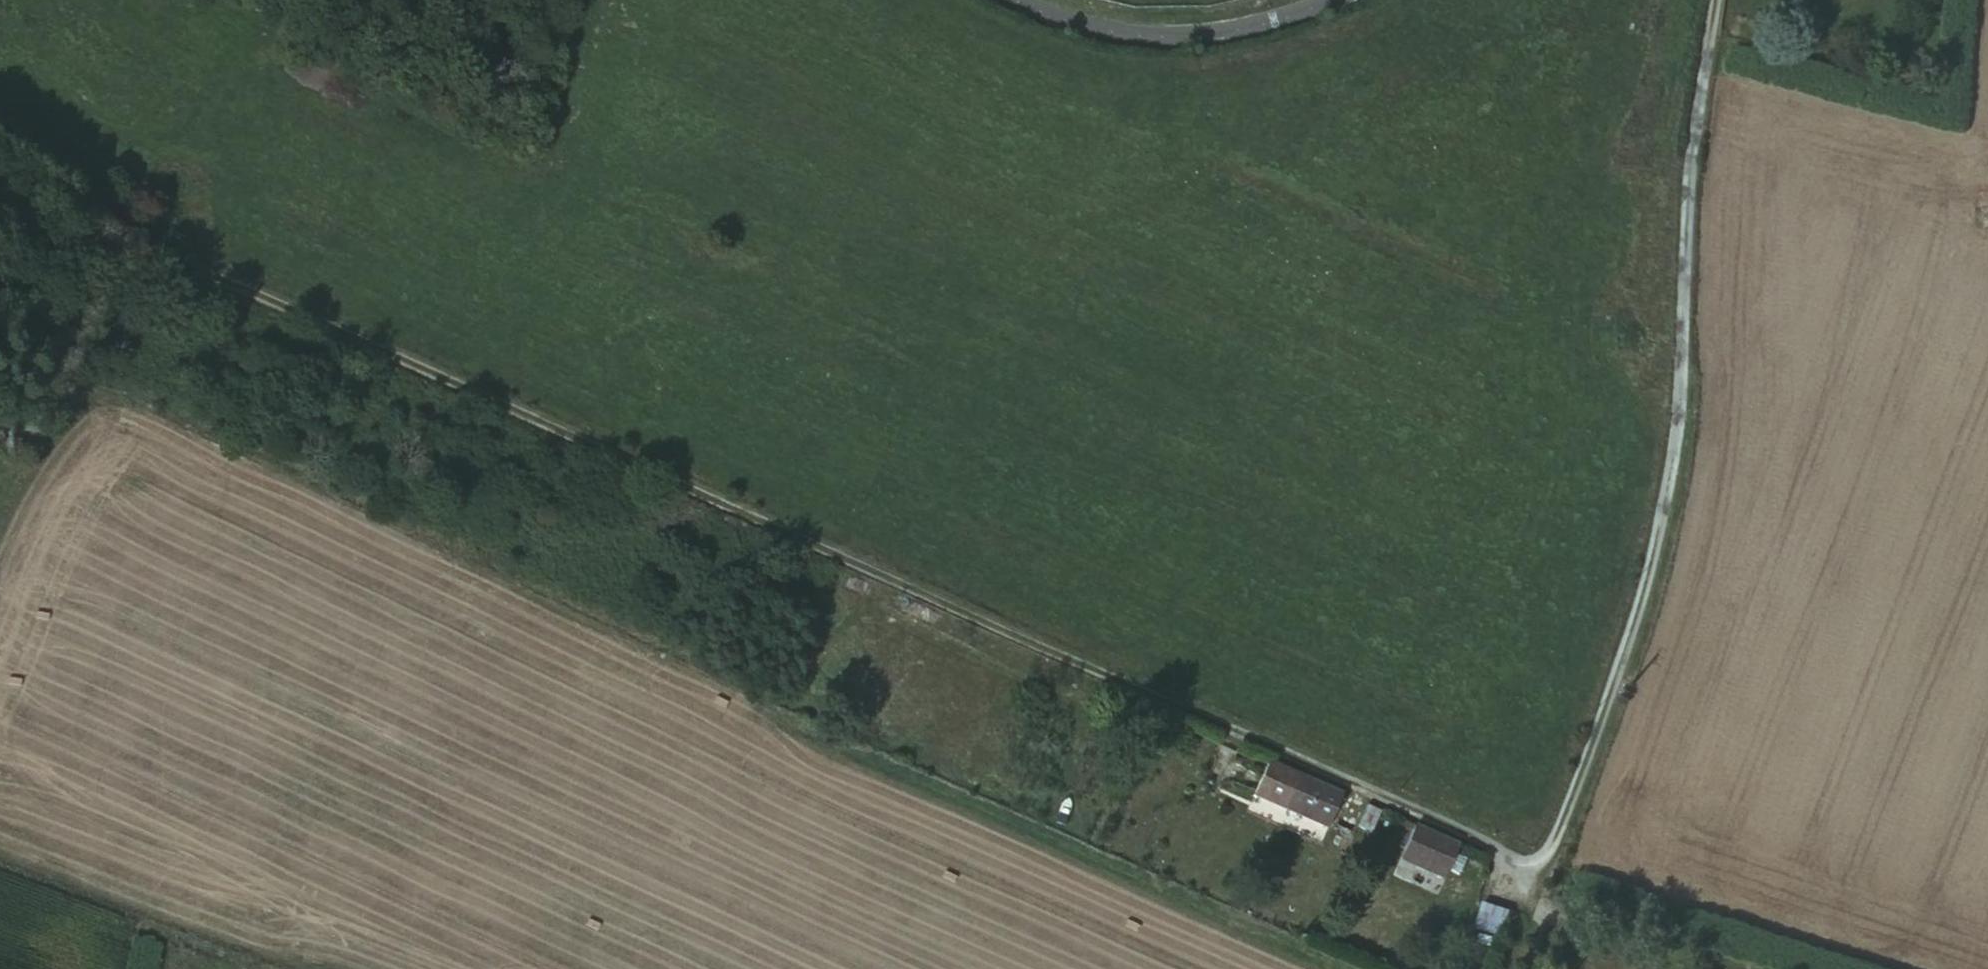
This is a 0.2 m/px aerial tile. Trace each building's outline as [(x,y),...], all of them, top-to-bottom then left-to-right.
[(1331,804),(1336,791),(1289,773),(1275,806),(1322,826),(1331,804)] [(1354,800),(1336,791),(1331,804),(1349,812),(1354,800)] [(1360,806),(1353,825),(1368,831),(1375,811),(1360,806)] [(1452,843),(1405,823),(1392,855),(1440,874),(1452,843)] [(1509,908),(1482,897),(1473,919),(1500,931),(1509,908)]
